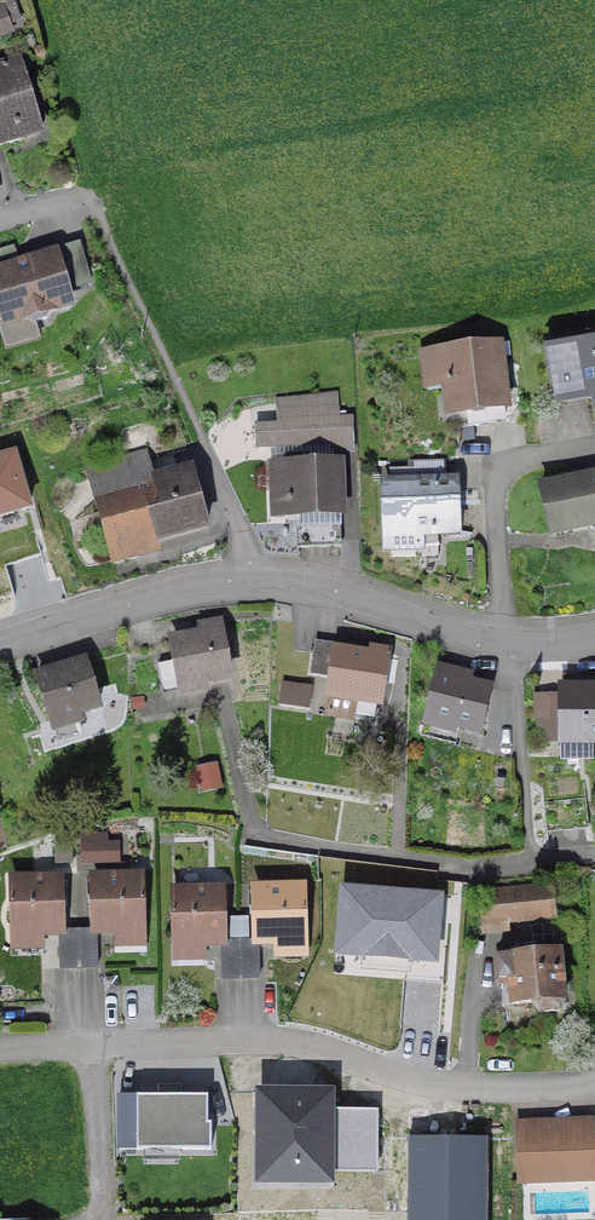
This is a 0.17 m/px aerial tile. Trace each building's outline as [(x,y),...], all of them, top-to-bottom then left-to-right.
[(18,141),(15,131),(36,125),(18,61),(0,66),(0,146),(18,141)] [(63,298),(58,281),(51,258),(0,273),(0,310),(4,322),(19,318),(30,324),(44,320),(50,309),(65,304),(63,298)] [(556,397),(587,391),(588,391),(594,390),(594,333),(543,342),(553,397),(556,397)] [(463,413),(502,408),(495,348),(441,354),(448,414),(463,413)] [(253,449),(269,448),(328,446),(328,454),(352,453),(350,424),(335,424),(334,396),(280,402),(280,426),(253,427),(253,449)] [(16,450),(0,455),(0,517),(32,508),(16,450)] [(271,516),(294,515),(295,549),(338,547),(337,514),(339,514),(337,465),(328,465),(305,466),(304,457),(282,457),(282,467),(270,467),(271,516)] [(134,465),(132,458),(84,471),(92,501),(107,554),(204,527),(190,474),(140,488),(134,465)] [(418,533),(452,532),(450,485),(441,485),(408,486),(408,474),(390,474),(390,487),(384,487),(386,527),(387,527),(387,549),(418,548),(418,533)] [(571,481),(538,488),(548,535),(594,525),(594,476),(571,481)] [(178,687),(226,678),(216,623),(195,626),(197,637),(182,639),(183,641),(170,643),(171,653),(152,657),(159,692),(178,688),(178,687)] [(329,680),(323,717),(350,722),(353,701),(377,705),(381,682),(384,661),(385,655),(369,653),(368,658),(333,652),(329,680)] [(47,722),(96,707),(83,664),(64,670),(64,669),(48,674),(48,675),(34,679),(47,722)] [(423,718),(478,731),(487,691),(467,686),(469,678),(435,670),(423,718)] [(309,690),(281,686),(278,705),(306,709),(309,690)] [(559,700),(536,700),(536,729),(559,728),(559,742),(588,742),(594,742),(594,691),(559,691),(559,700)] [(53,866),(69,865),(69,848),(52,848),(53,866)] [(77,848),(78,865),(94,865),(94,848),(77,848)] [(92,880),(93,932),(138,931),(136,879),(92,880)] [(12,935),(57,933),(56,881),(11,882),(12,935)] [(443,896),(341,886),(335,956),(361,958),(360,969),(410,974),(411,962),(436,964),(443,896)] [(505,931),(504,923),(552,918),(549,888),(477,895),(481,933),(505,931)] [(254,906),(255,943),(300,942),(298,890),(254,891),(254,906)] [(174,945),(219,944),(217,892),(173,893),(174,945)] [(497,981),(508,980),(511,1006),(531,1004),(531,1008),(537,1014),(557,1012),(560,1005),(555,953),(506,957),(506,958),(495,959),(497,981)] [(335,1089),(255,1088),(255,1185),(336,1186),(336,1171),(377,1172),(377,1110),(335,1109),(335,1089)] [(120,1097),(121,1153),(208,1152),(208,1096),(120,1097)] [(408,1138),(408,1219),(488,1219),(488,1138),(408,1138)] [(592,1182),(591,1139),(514,1141),(516,1184),(592,1182)]
